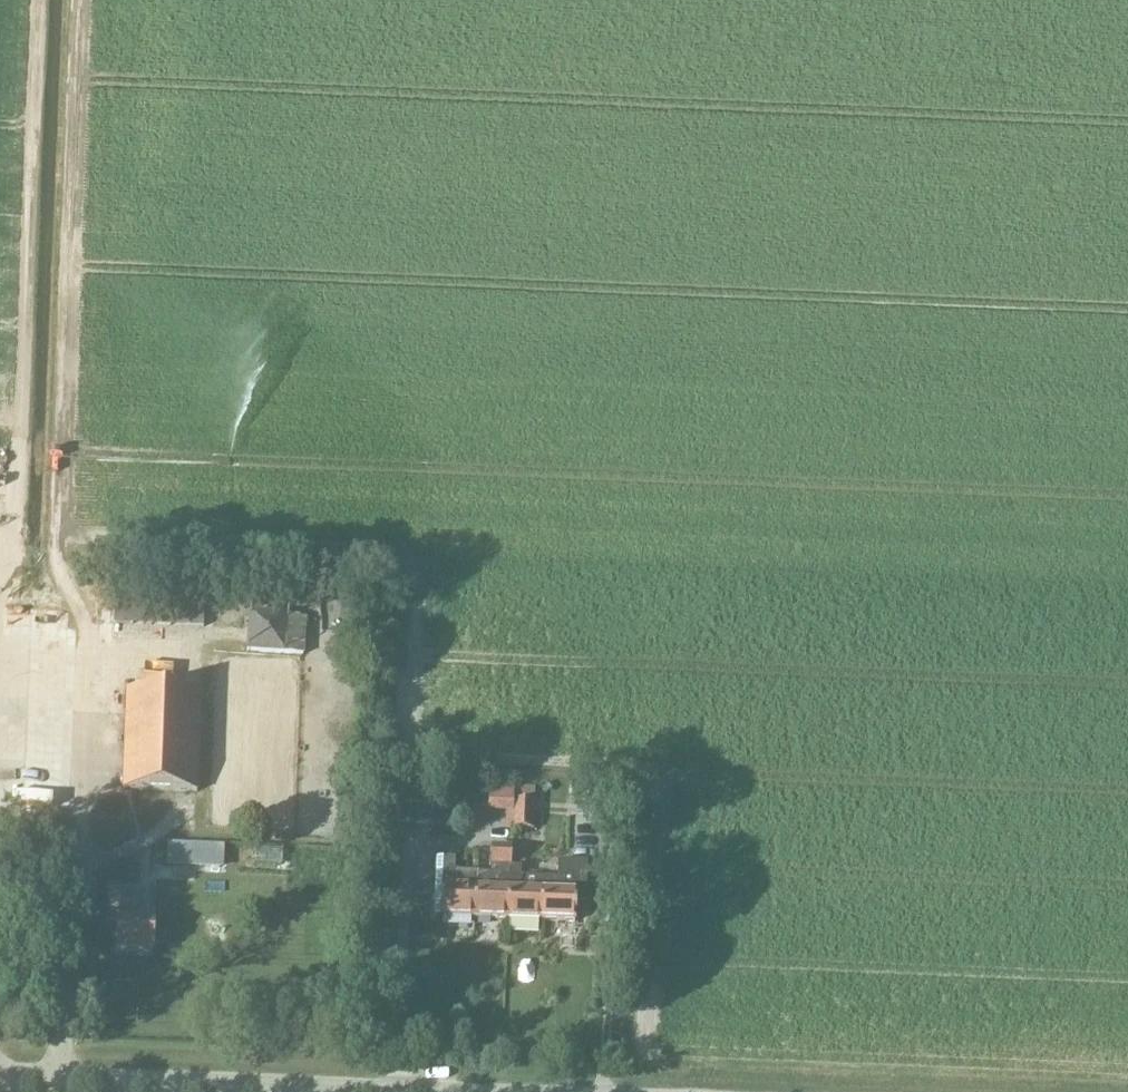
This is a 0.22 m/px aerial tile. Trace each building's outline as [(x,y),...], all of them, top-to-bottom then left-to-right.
[(203,628),(204,599),(114,596),(113,625),(203,628)] [(303,658),(306,618),(249,613),(246,653),(303,658)] [(197,792),(201,694),(128,691),(124,789),(197,792)] [(511,809),(511,790),(503,790),(503,783),(488,783),(488,809),(511,809)] [(533,801),(514,801),(513,829),(532,829),(533,801)] [(510,867),(511,848),(492,847),(491,874),(477,874),(474,918),(508,920),(510,867)] [(474,918),(477,874),(454,873),(455,860),(443,859),(442,885),(441,885),(441,889),(435,888),(434,917),(474,918)] [(543,878),(541,921),(575,922),(576,899),(586,900),(587,863),(558,862),(557,879),(543,878)] [(521,868),(510,867),(508,920),(541,921),(543,878),(520,877),(521,868)] [(153,952),(155,920),(139,919),(140,890),(111,889),(109,921),(118,922),(117,951),(153,952)]
